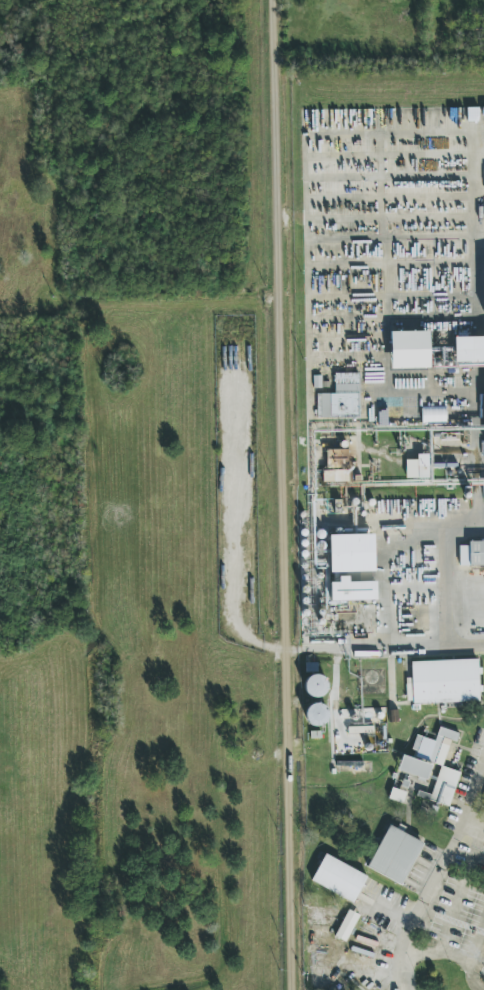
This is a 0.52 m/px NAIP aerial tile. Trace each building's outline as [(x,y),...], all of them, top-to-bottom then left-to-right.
[(429,331),(391,332),(392,369),(430,368),(429,331)] [(455,338),(456,366),(483,365),(483,337),(455,338)] [(430,348),(431,367),(455,367),(454,348),(430,348)] [(359,418),(360,374),(335,373),(335,394),(317,394),(317,417),(359,418)] [(446,407),(423,407),(423,422),(446,422),(446,407)] [(348,482),(349,450),(328,450),(327,471),(323,471),(323,482),(348,482)] [(406,460),(406,479),(429,478),(428,454),(417,455),(417,460),(406,460)] [(374,534),(329,535),(330,572),(375,572),(374,534)] [(468,541),(469,546),(460,546),(460,566),(483,566),(483,541),(468,541)] [(376,600),(376,581),(349,582),(348,576),(339,576),(339,582),(330,583),(331,601),(376,600)] [(479,702),(478,660),(411,661),(412,678),(406,678),(407,704),(479,702)] [(326,676),(306,676),(306,697),(325,697),(326,676)] [(326,704),(306,705),(307,726),(327,725),(326,704)] [(398,772),(427,779),(432,763),(443,766),(451,740),(457,742),(460,733),(440,728),(436,741),(417,736),(411,757),(403,755),(398,772)] [(450,807),(460,772),(441,766),(432,795),(419,791),(417,796),(450,807)] [(422,841),(387,826),(368,870),(404,885),(422,841)] [(367,877),(325,854),(311,881),(353,903),(367,877)] [(346,942),(359,915),(348,910),(335,937),(346,942)]
